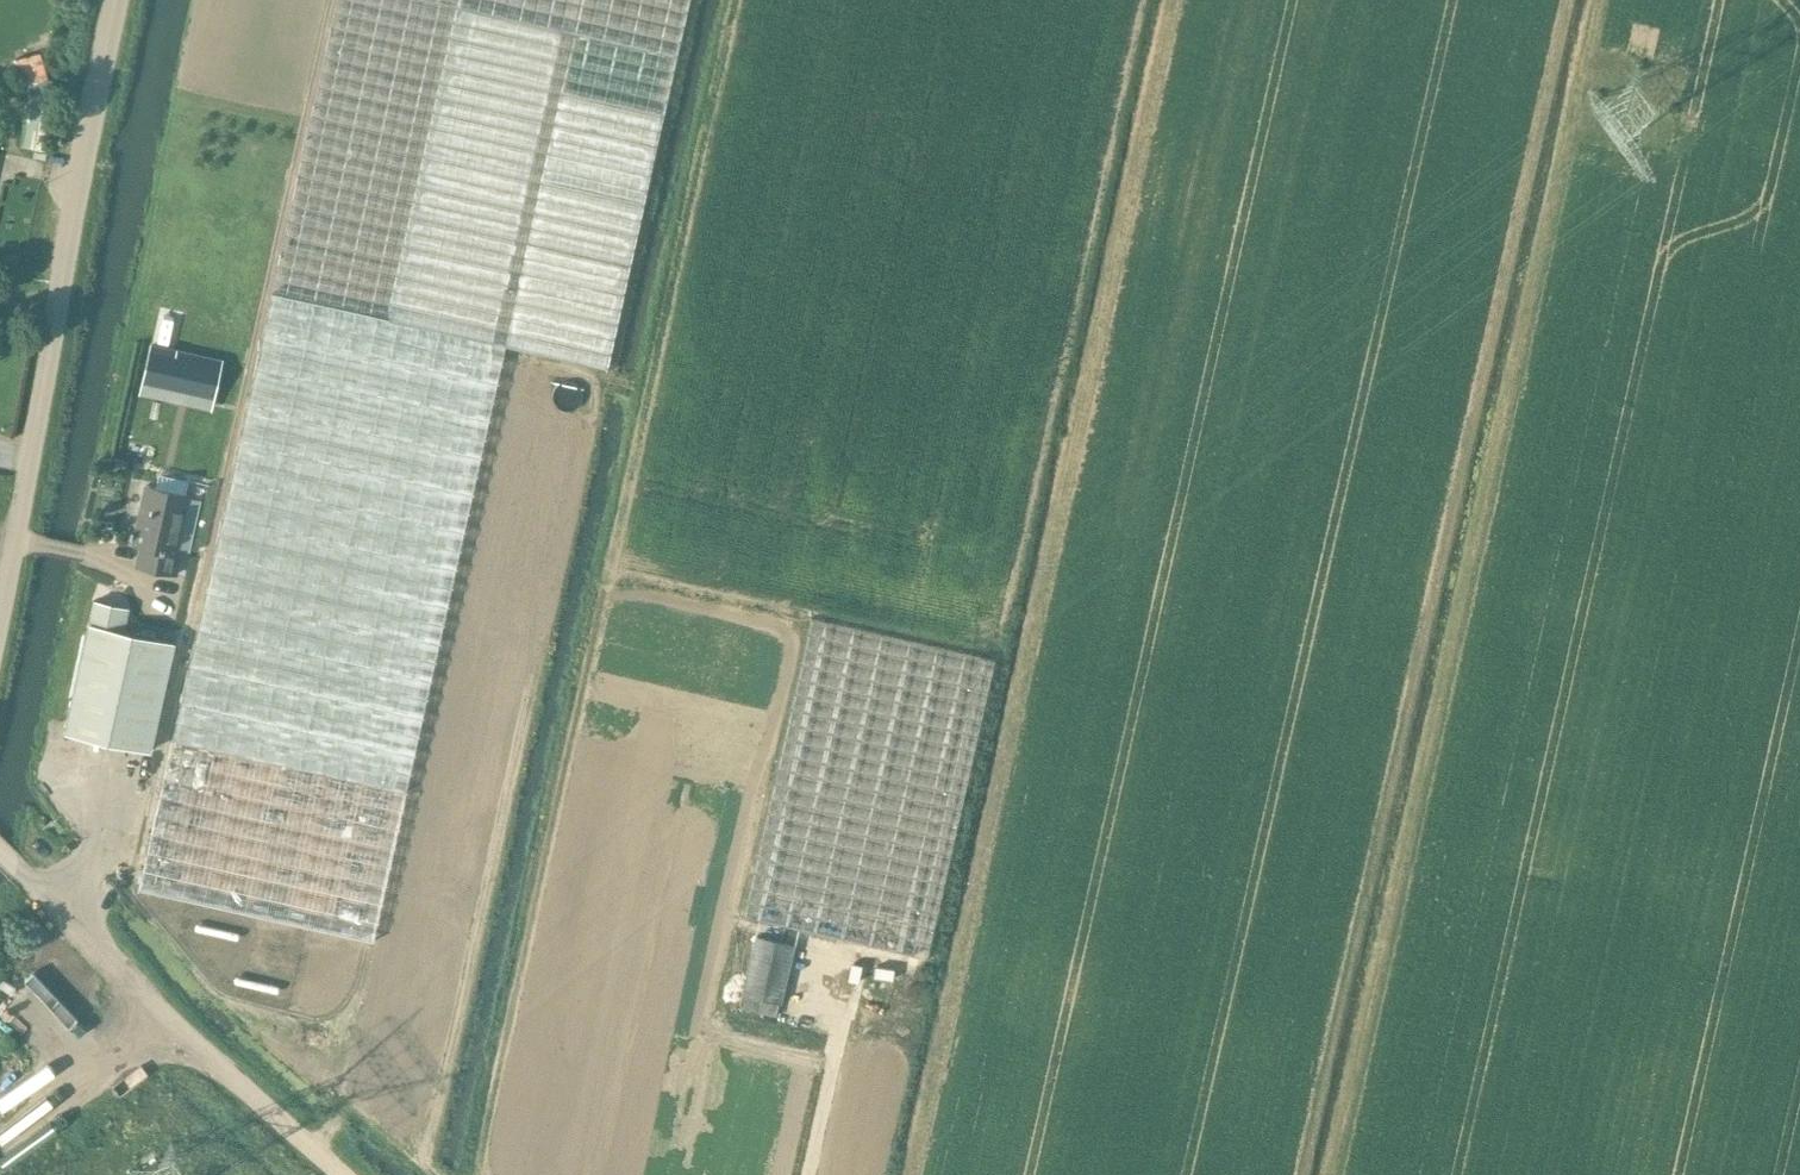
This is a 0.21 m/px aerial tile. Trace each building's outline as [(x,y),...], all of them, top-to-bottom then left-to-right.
[(373,939),(406,790),(506,343),(606,366),(688,0),(336,0),(138,887),(257,913),(373,939)] [(175,551),(187,494),(145,485),(132,543),(140,545),(136,565),(175,574),(180,552),(175,551)] [(158,713),(174,642),(123,631),(128,608),(94,600),(64,732),(93,739),(149,751),(158,713)] [(928,960),(995,662),(809,620),(740,919),(928,960)] [(776,1016),(793,946),(755,937),(738,1007),(776,1016)]
